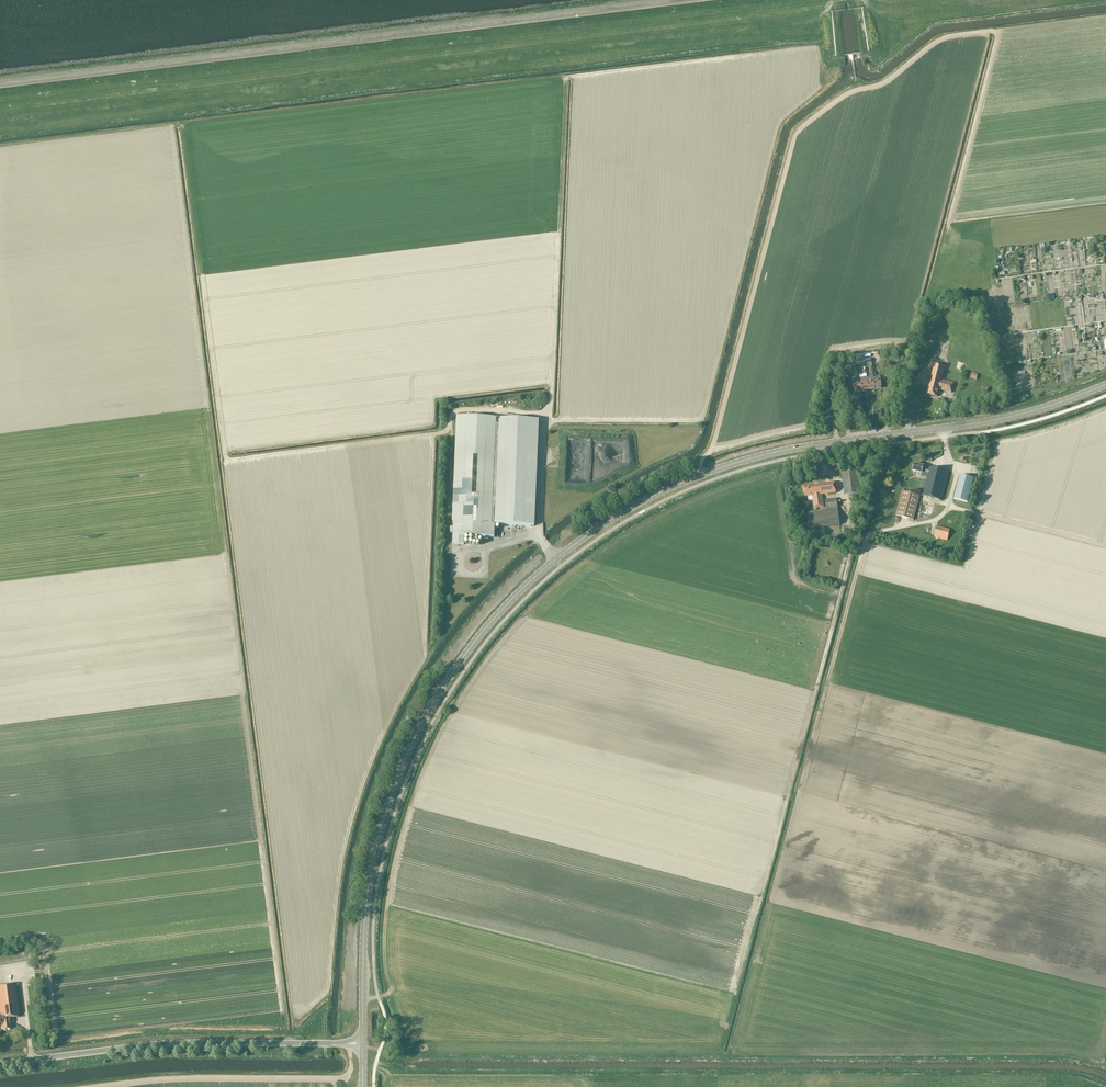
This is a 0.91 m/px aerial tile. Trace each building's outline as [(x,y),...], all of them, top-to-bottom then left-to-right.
[(948,351),(950,342),(941,339),(938,348),(948,351)] [(926,394),(937,397),(939,390),(951,393),(954,383),(941,380),(945,367),(934,364),(926,394)] [(875,389),(873,377),(873,373),(870,373),(870,376),(868,377),(868,378),(867,378),(867,377),(868,390),(875,389)] [(862,391),(860,378),(859,377),(852,378),(853,384),(850,384),(851,388),(854,388),(855,392),(862,391)] [(862,391),(868,390),(867,377),(860,378),(862,391)] [(873,377),(875,389),(882,388),(880,377),(873,377)] [(830,407),(828,407),(828,405),(823,406),(825,418),(831,417),(830,407)] [(494,524),(534,526),(538,420),(456,417),(452,523),(453,523),(452,544),(464,545),(464,536),(494,538),(494,524)] [(929,468),(914,464),(912,471),(917,472),(916,476),(921,477),(921,479),(926,480),(929,468)] [(929,467),(929,468),(926,480),(922,496),(941,501),(948,472),(929,467)] [(842,474),(845,496),(861,494),(858,472),(842,474)] [(960,475),(954,499),(967,503),(973,479),(960,475)] [(822,495),(836,493),(834,482),(803,486),(805,497),(812,496),(814,509),(824,507),(822,495)] [(902,491),(895,516),(913,521),(919,496),(902,491)] [(826,510),(807,513),(809,529),(840,525),(836,499),(825,500),(826,510)] [(947,541),(950,530),(937,526),(934,537),(947,541)] [(19,1017),(14,984),(0,986),(0,1020),(2,1030),(10,1029),(9,1018),(19,1017)]
